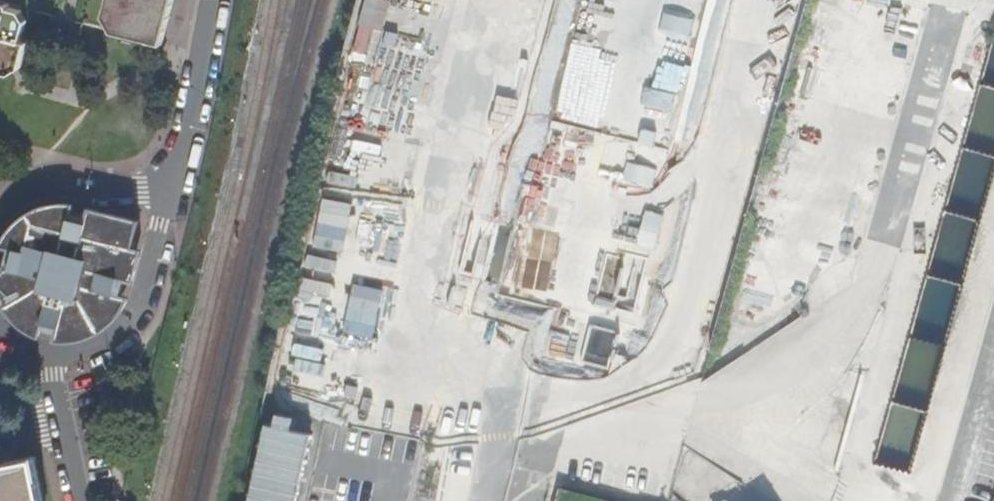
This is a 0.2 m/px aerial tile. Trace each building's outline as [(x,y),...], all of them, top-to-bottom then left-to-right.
[(9,76),(20,69),(26,43),(20,41),(28,13),(71,24),(122,36),(140,41),(149,0),(0,0),(0,73),(9,76)] [(168,13),(171,0),(149,0),(140,41),(160,46),(168,13)] [(348,51),(375,56),(388,0),(359,0),(348,51)] [(640,325),(653,272),(662,261),(675,195),(657,191),(705,0),(588,0),(545,168),(535,165),(503,291),(640,325)] [(858,9),(858,0),(838,0),(838,10),(858,9)] [(831,19),(807,15),(804,38),(827,41),(831,19)] [(121,218),(119,218),(115,228),(85,219),(67,215),(58,214),(36,219),(21,227),(8,242),(4,249),(0,259),(0,291),(2,299),(8,310),(18,322),(31,331),(41,334),(52,337),(61,337),(74,336),(84,333),(95,327),(105,318),(114,305),(116,301),(118,297),(138,223),(121,218)] [(748,354),(776,336),(766,321),(738,339),(748,354)] [(850,478),(892,488),(896,469),(909,472),(923,411),(889,403),(884,426),(870,423),(871,419),(864,417),(859,435),(868,437),(866,445),(862,463),(854,461),(850,478)] [(312,435),(267,425),(251,500),(297,500),(312,435)] [(30,462),(0,469),(0,500),(38,500),(30,462)] [(557,487),(554,500),(622,500),(557,487)]
